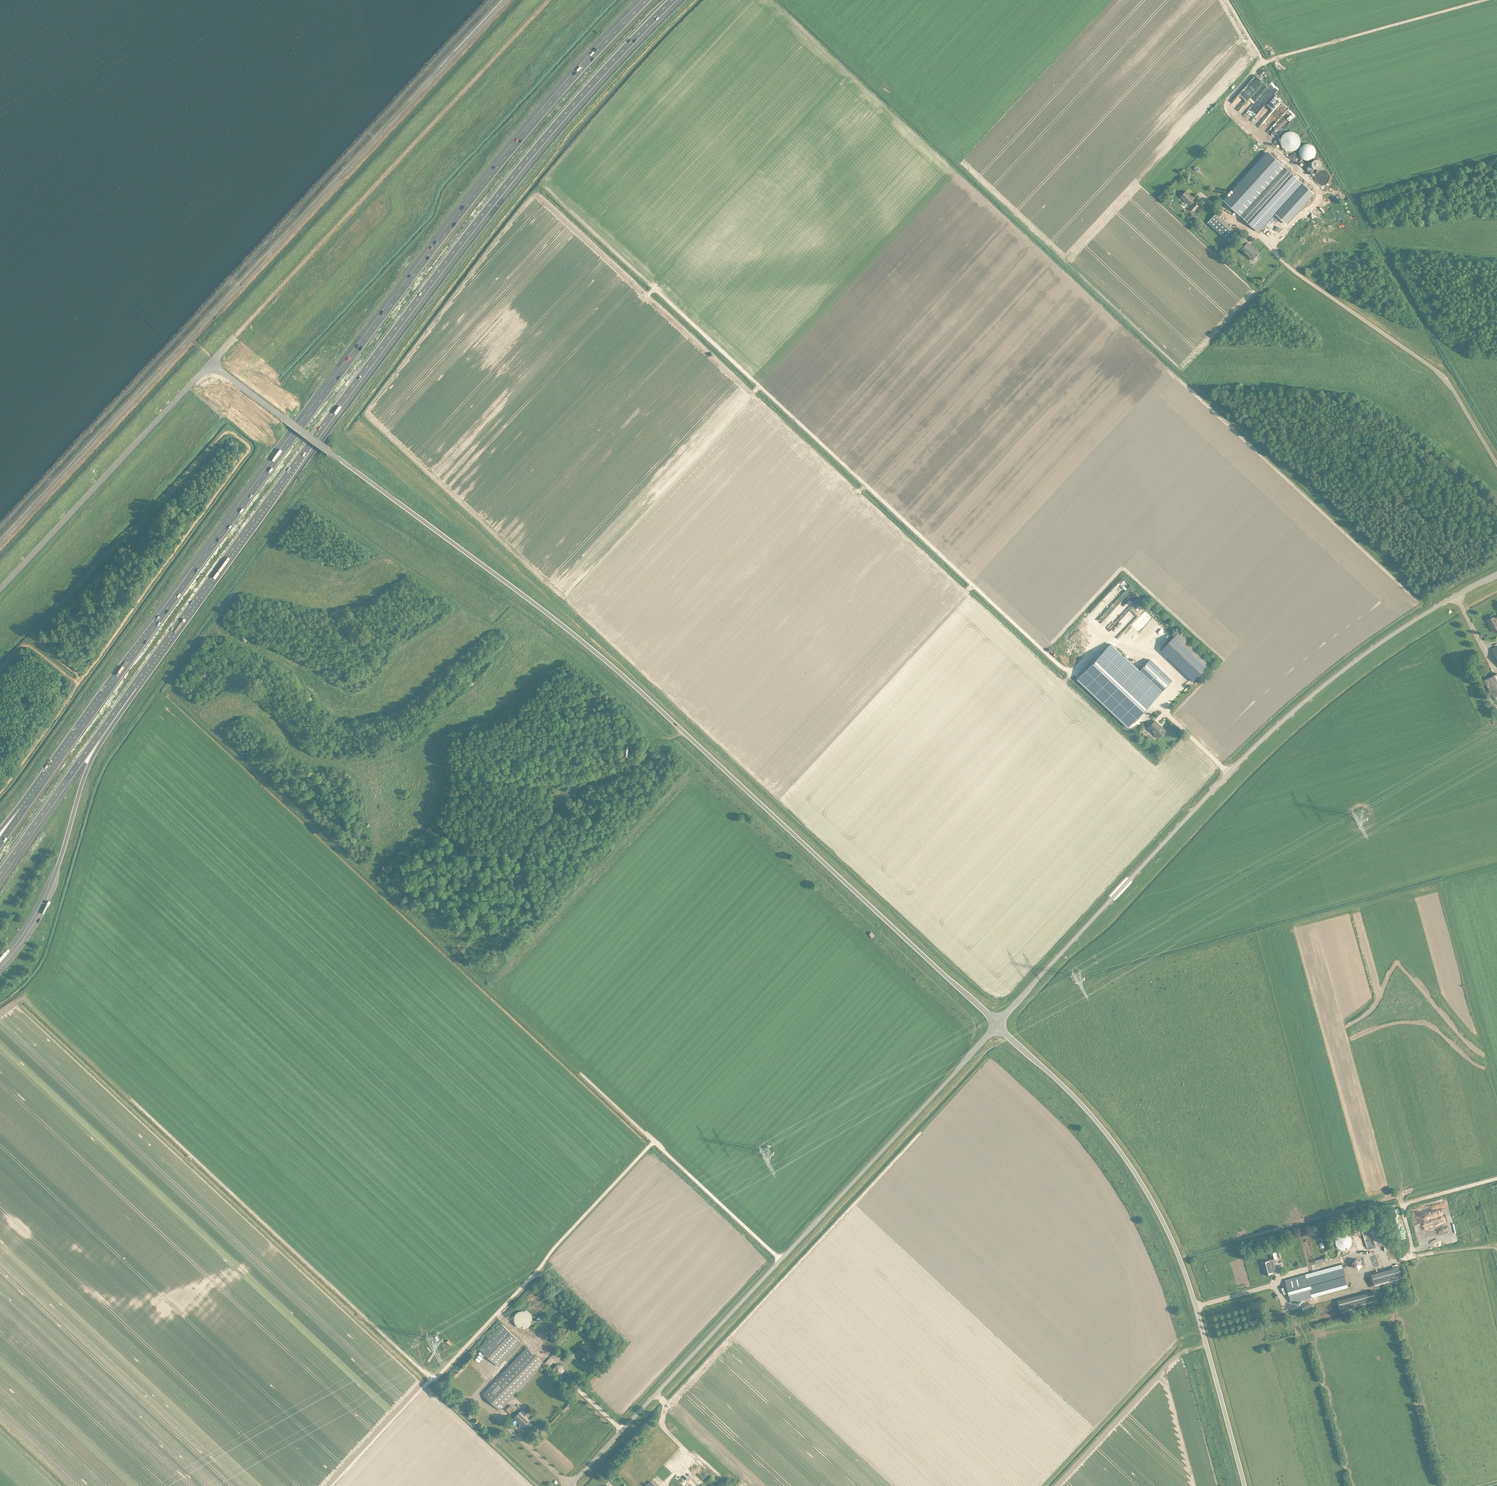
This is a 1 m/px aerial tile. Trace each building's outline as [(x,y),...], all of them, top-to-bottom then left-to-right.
[(1243,96),(1232,108),(1238,113),(1249,101),(1243,96)] [(1280,110),(1269,126),(1276,131),(1287,114),(1284,112),(1284,113),(1280,110)] [(1297,135),(1297,134),(1296,133),(1295,132),(1294,132),(1293,131),(1292,131),(1291,130),(1290,130),(1289,130),(1288,130),(1287,130),(1286,130),(1286,131),(1285,131),(1284,132),(1283,132),(1282,133),(1281,134),(1280,135),(1279,137),(1279,138),(1279,140),(1279,141),(1279,143),(1279,144),(1280,146),(1281,147),(1282,148),(1283,149),(1285,150),(1286,151),(1287,151),(1289,151),(1290,151),(1292,151),(1293,150),(1294,149),(1296,148),(1297,147),(1298,146),(1299,144),(1299,143),(1299,142),(1299,140),(1299,139),(1299,138),(1299,137),(1298,136),(1297,135)] [(1315,149),(1314,148),(1313,147),(1312,146),(1310,145),(1308,144),(1307,144),(1306,144),(1305,145),(1304,145),(1303,145),(1302,146),(1301,147),(1300,148),(1299,150),(1298,151),(1298,152),(1298,153),(1298,155),(1299,156),(1299,157),(1300,158),(1301,160),(1302,160),(1303,161),(1304,162),(1305,162),(1306,162),(1307,162),(1309,162),(1310,161),(1311,161),(1312,160),(1313,159),(1314,158),(1315,157),(1315,156),(1316,154),(1316,152),(1316,151),(1315,150),(1315,149)] [(1229,197),(1224,201),(1238,214),(1256,231),(1301,182),(1282,165),(1269,153),(1234,191),(1229,197)] [(1328,175),(1328,174),(1327,173),(1326,173),(1326,172),(1324,172),(1323,171),(1322,171),(1321,171),(1320,171),(1319,171),(1318,172),(1317,173),(1316,174),(1315,175),(1315,176),(1315,178),(1315,180),(1315,181),(1315,182),(1316,182),(1317,184),(1319,185),(1320,185),(1321,186),(1322,186),(1323,185),(1324,185),(1325,185),(1326,184),(1327,183),(1328,182),(1328,181),(1329,180),(1329,179),(1329,178),(1329,177),(1329,176),(1328,175)] [(1312,192),(1302,184),(1291,196),(1275,214),(1284,223),(1301,205),(1312,192)] [(1179,196),(1187,203),(1188,203),(1190,205),(1189,207),(1192,211),(1197,205),(1191,200),(1193,198),(1185,190),(1179,196)] [(1206,222),(1227,241),(1235,232),(1214,213),(1206,222)] [(1240,249),(1251,259),(1258,252),(1246,242),(1240,249)] [(1150,615),(1154,610),(1149,605),(1146,608),(1148,610),(1146,613),(1150,615)] [(1130,609),(1109,631),(1113,634),(1134,612),(1130,609)] [(1486,619),(1492,631),(1491,631),(1492,631),(1496,628),(1496,623),(1493,616),(1494,615),(1493,615),(1493,616),(1492,615),(1491,614),(1489,615),(1488,617),(1489,618),(1486,619)] [(1160,650),(1192,681),(1210,663),(1177,632),(1160,650)] [(1109,644),(1076,678),(1127,726),(1170,680),(1148,659),(1137,671),(1109,644)] [(1494,701),(1496,699),(1496,675),(1496,673),(1483,680),(1494,701)] [(1146,727),(1157,737),(1164,730),(1153,720),(1146,727)] [(1349,1236),(1348,1235),(1347,1235),(1347,1234),(1346,1233),(1345,1233),(1344,1233),(1343,1232),(1342,1232),(1341,1232),(1340,1233),(1339,1233),(1338,1233),(1337,1234),(1336,1235),(1335,1236),(1334,1238),(1334,1239),(1334,1240),(1334,1241),(1334,1242),(1334,1244),(1335,1245),(1335,1246),(1336,1247),(1337,1247),(1338,1248),(1339,1248),(1340,1249),(1342,1249),(1343,1249),(1344,1248),(1345,1248),(1346,1247),(1347,1247),(1348,1246),(1349,1245),(1349,1243),(1350,1242),(1350,1241),(1350,1240),(1350,1239),(1350,1238),(1349,1237),(1349,1236)] [(1336,1248),(1335,1248),(1335,1247),(1334,1247),(1334,1246),(1333,1246),(1332,1246),(1331,1246),(1331,1245),(1330,1246),(1329,1246),(1328,1246),(1327,1247),(1326,1247),(1326,1248),(1325,1248),(1325,1249),(1325,1250),(1325,1251),(1324,1252),(1325,1253),(1325,1254),(1325,1255),(1326,1255),(1327,1256),(1327,1257),(1328,1257),(1329,1257),(1330,1258),(1331,1258),(1332,1257),(1333,1257),(1334,1257),(1334,1256),(1335,1255),(1336,1255),(1336,1254),(1336,1253),(1337,1252),(1337,1251),(1336,1250),(1336,1249),(1336,1248)] [(1259,1262),(1260,1262),(1263,1274),(1271,1272),(1268,1260),(1268,1259),(1259,1262)] [(1284,1279),(1290,1302),(1347,1286),(1341,1263),(1284,1279)] [(515,1325),(516,1326),(517,1326),(519,1327),(520,1327),(521,1327),(523,1327),(524,1327),(525,1327),(526,1326),(527,1325),(528,1325),(529,1323),(530,1322),(530,1321),(530,1320),(531,1319),(531,1317),(530,1316),(530,1315),(529,1314),(528,1313),(528,1312),(527,1311),(526,1310),(525,1310),(523,1310),(522,1309),(521,1309),(519,1310),(518,1310),(517,1311),(516,1311),(515,1312),(514,1313),(513,1315),(513,1316),(513,1317),(513,1319),(513,1320),(513,1321),(514,1323),(515,1324),(515,1325)] [(478,1348),(496,1365),(518,1341),(500,1324),(478,1348)] [(481,1393),(499,1409),(542,1363),(525,1347),(481,1393)] [(575,1353),(583,1361),(589,1355),(580,1347),(575,1353)] [(508,1404),(504,1409),(508,1413),(513,1409),(508,1404)] [(518,1410),(512,1417),(513,1417),(519,1423),(518,1424),(518,1425),(522,1429),(523,1429),(526,1425),(526,1424),(525,1423),(528,1420),(528,1419),(528,1420),(523,1415),(525,1413),(521,1409),(519,1412),(518,1411),(519,1411),(518,1410)]
